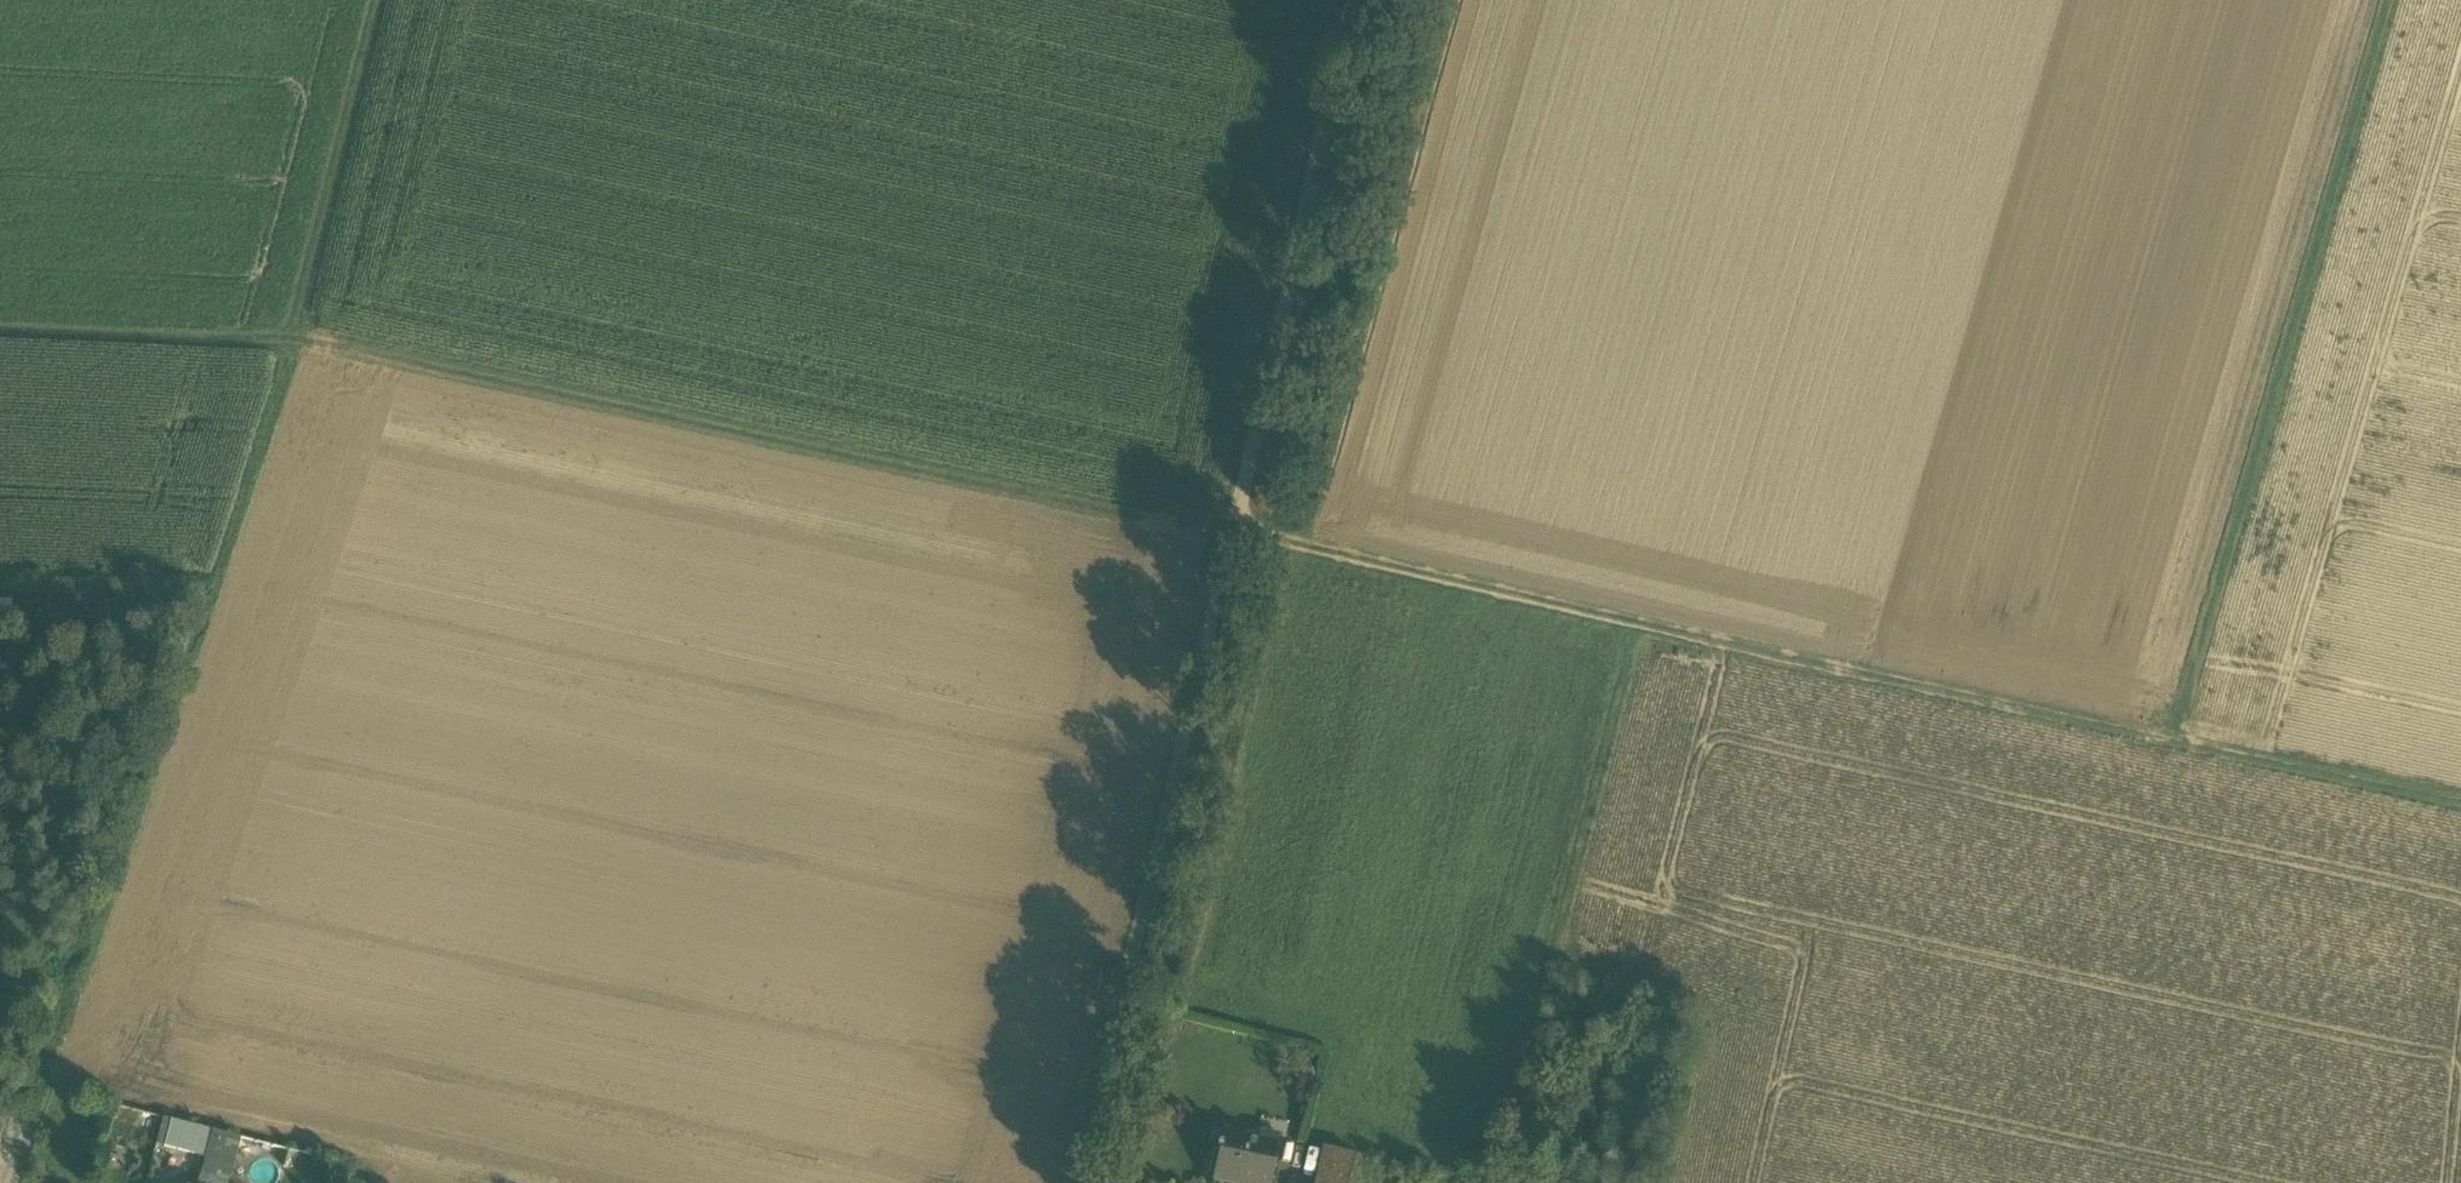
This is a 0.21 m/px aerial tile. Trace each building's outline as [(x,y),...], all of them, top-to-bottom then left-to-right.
[(213,1131),(171,1120),(164,1147),(206,1158),(213,1131)] [(1224,1131),(1213,1178),(1234,1182),(1269,1182),(1279,1137),(1258,1132),(1257,1139),(1224,1131)] [(1356,1153),(1324,1145),(1315,1182),(1349,1182),(1356,1153)]
